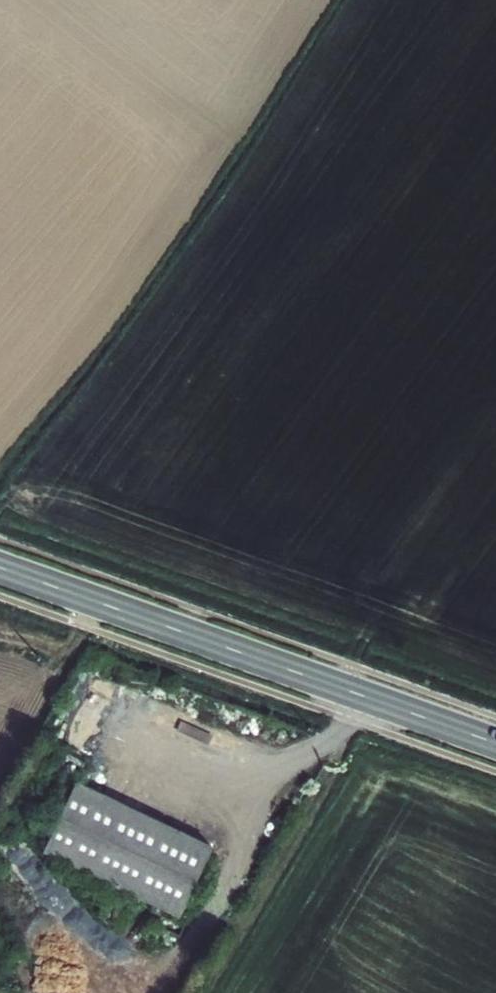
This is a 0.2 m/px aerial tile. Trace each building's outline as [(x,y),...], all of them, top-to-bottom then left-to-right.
[(224,848),(90,787),(60,852),(194,913),(224,848)]
